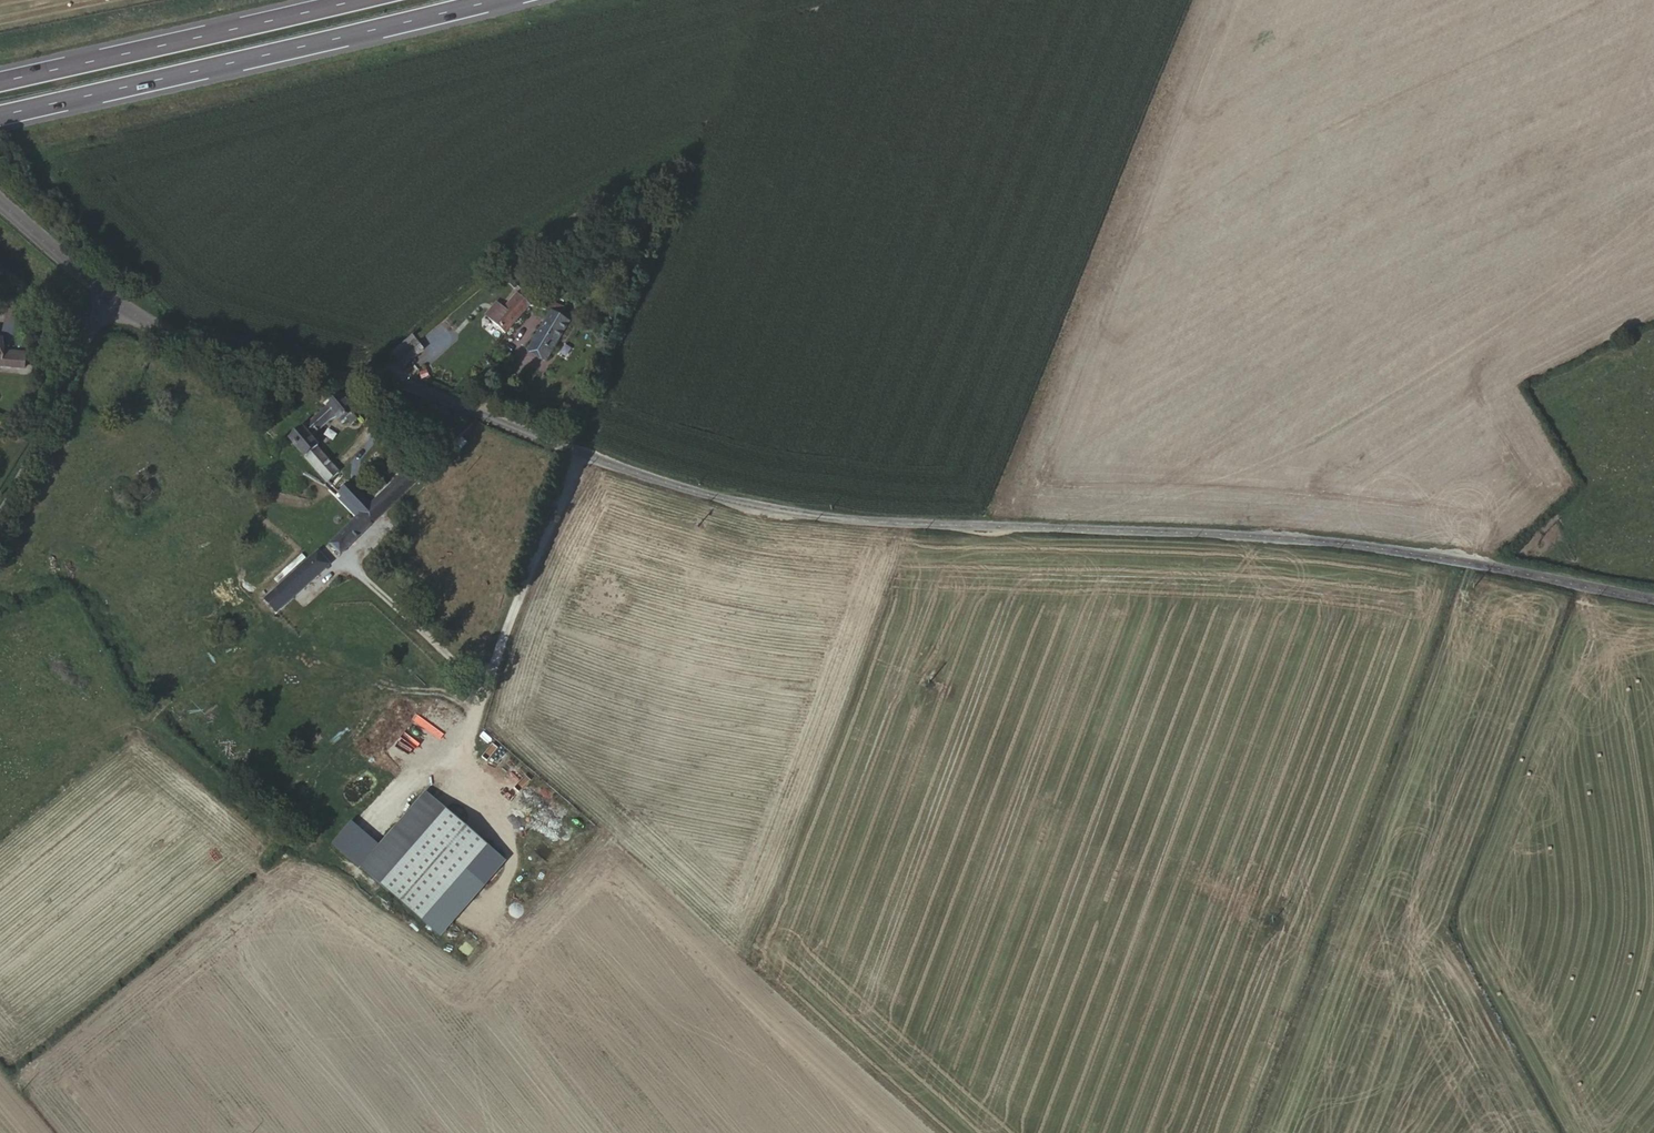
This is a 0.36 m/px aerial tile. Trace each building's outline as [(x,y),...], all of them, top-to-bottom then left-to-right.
[(531,291),(524,299),(520,304),(529,313),(540,301),(531,291)] [(524,299),(522,296),(510,307),(512,311),(499,327),(485,314),(480,321),(474,316),(464,326),(493,353),(529,313),(520,304),(524,299)] [(10,305),(0,340),(0,341),(3,341),(11,342),(21,308),(10,305)] [(536,346),(552,357),(578,315),(572,309),(567,315),(559,308),(536,346)] [(433,327),(419,338),(427,349),(433,345),(429,339),(438,334),(433,327)] [(422,353),(410,338),(390,356),(401,367),(422,353)] [(11,342),(3,341),(1,351),(27,355),(29,344),(11,342)] [(1,351),(0,360),(0,366),(25,369),(27,355),(1,351)] [(366,407),(349,388),(298,432),(335,477),(349,466),(326,443),(327,441),(322,435),(345,416),(350,422),(357,416),(360,420),(367,414),(363,409),(366,407)] [(383,471),(393,463),(385,454),(375,463),(383,471)] [(431,466),(437,459),(434,457),(428,463),(431,466)] [(369,511),(339,541),(349,552),(386,514),(430,470),(420,460),(381,499),(369,511)] [(347,488),(369,511),(381,499),(360,477),(347,488)] [(295,577),(279,593),(274,597),(214,632),(221,643),(252,623),(256,628),(288,607),(328,571),(330,573),(340,563),(326,549),(295,577)] [(264,575),(279,593),(295,577),(281,561),(264,575)] [(492,851),(452,817),(386,891),(426,927),(492,851)]
